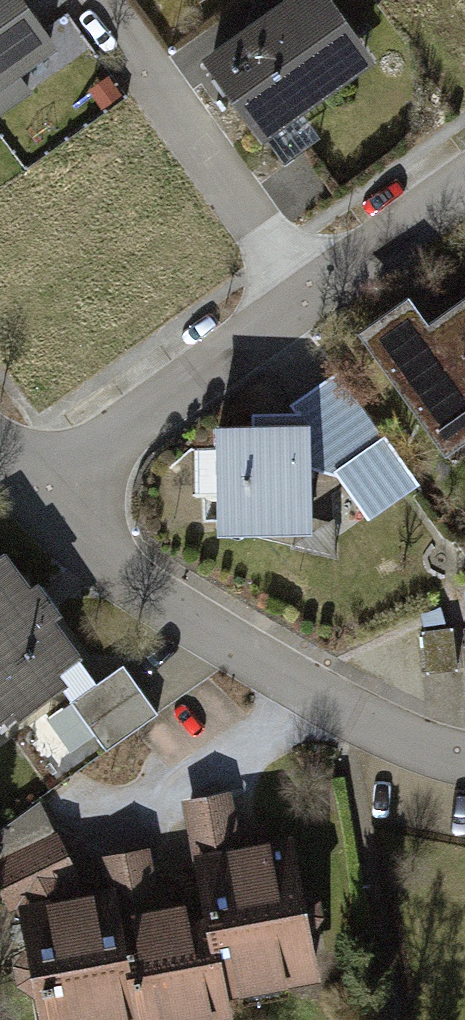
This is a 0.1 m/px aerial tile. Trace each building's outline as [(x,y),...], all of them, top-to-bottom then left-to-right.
[(29,92),(13,71),(52,42),(22,0),(0,0),(0,113),(29,92)] [(215,63),(273,145),(381,69),(333,0),(305,0),(281,17),(215,63)] [(281,17),(305,0),(269,0),(281,17)] [(372,336),(447,438),(464,425),(464,307),(431,332),(412,307),(372,336)] [(325,420),(229,420),(229,535),(325,535),(325,420)] [(0,554),(0,709),(8,719),(92,655),(9,547),(0,554)] [(160,710),(128,663),(75,700),(108,746),(160,710)] [(203,891),(222,989),(318,973),(295,836),(239,846),(231,795),(189,802),(203,891)] [(109,877),(81,882),(55,831),(0,855),(0,864),(23,906),(48,1019),(113,1019),(135,1017),(109,877)] [(203,891),(154,901),(143,846),(105,853),(109,877),(135,1017),(136,1019),(186,1019),(226,1012),(222,989),(203,891)]
